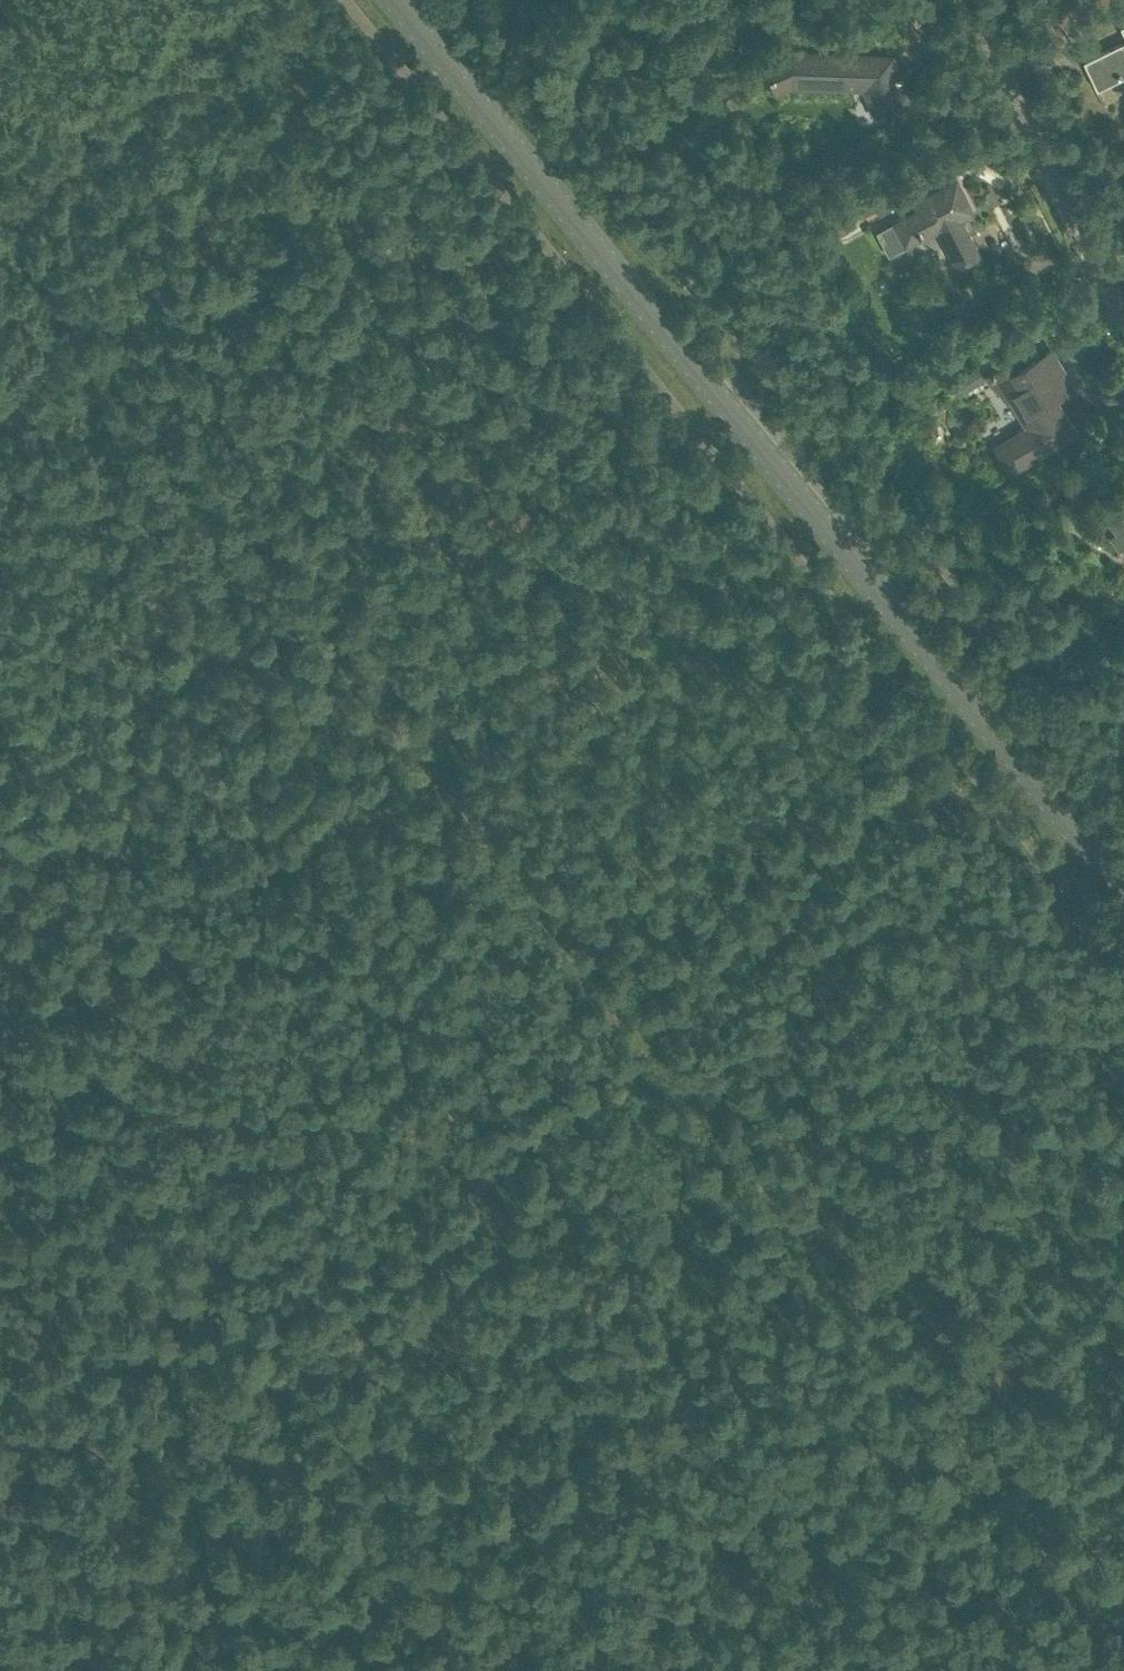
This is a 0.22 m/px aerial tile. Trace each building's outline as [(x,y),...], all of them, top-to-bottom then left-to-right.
[(1098,89),(1123,76),(1123,42),(1085,61),(1098,89)] [(766,65),(776,92),(790,87),(865,90),(876,116),(911,102),(894,58),(786,53),(786,57),(766,65)] [(876,232),(888,255),(905,246),(906,248),(937,231),(960,274),(984,261),(962,218),(974,211),(957,180),(914,203),(918,210),(876,232)] [(830,219),(839,235),(857,225),(848,208),(830,219)] [(992,374),(1006,398),(1010,396),(1029,428),(997,447),(1011,472),(1077,433),(1056,398),(1075,387),(1053,349),(1020,369),(1015,361),(992,374)] [(960,380),(978,371),(972,359),(953,368),(960,380)] [(1119,535),(1121,533),(1123,537),(1123,493),(1101,509),(1119,535)]
